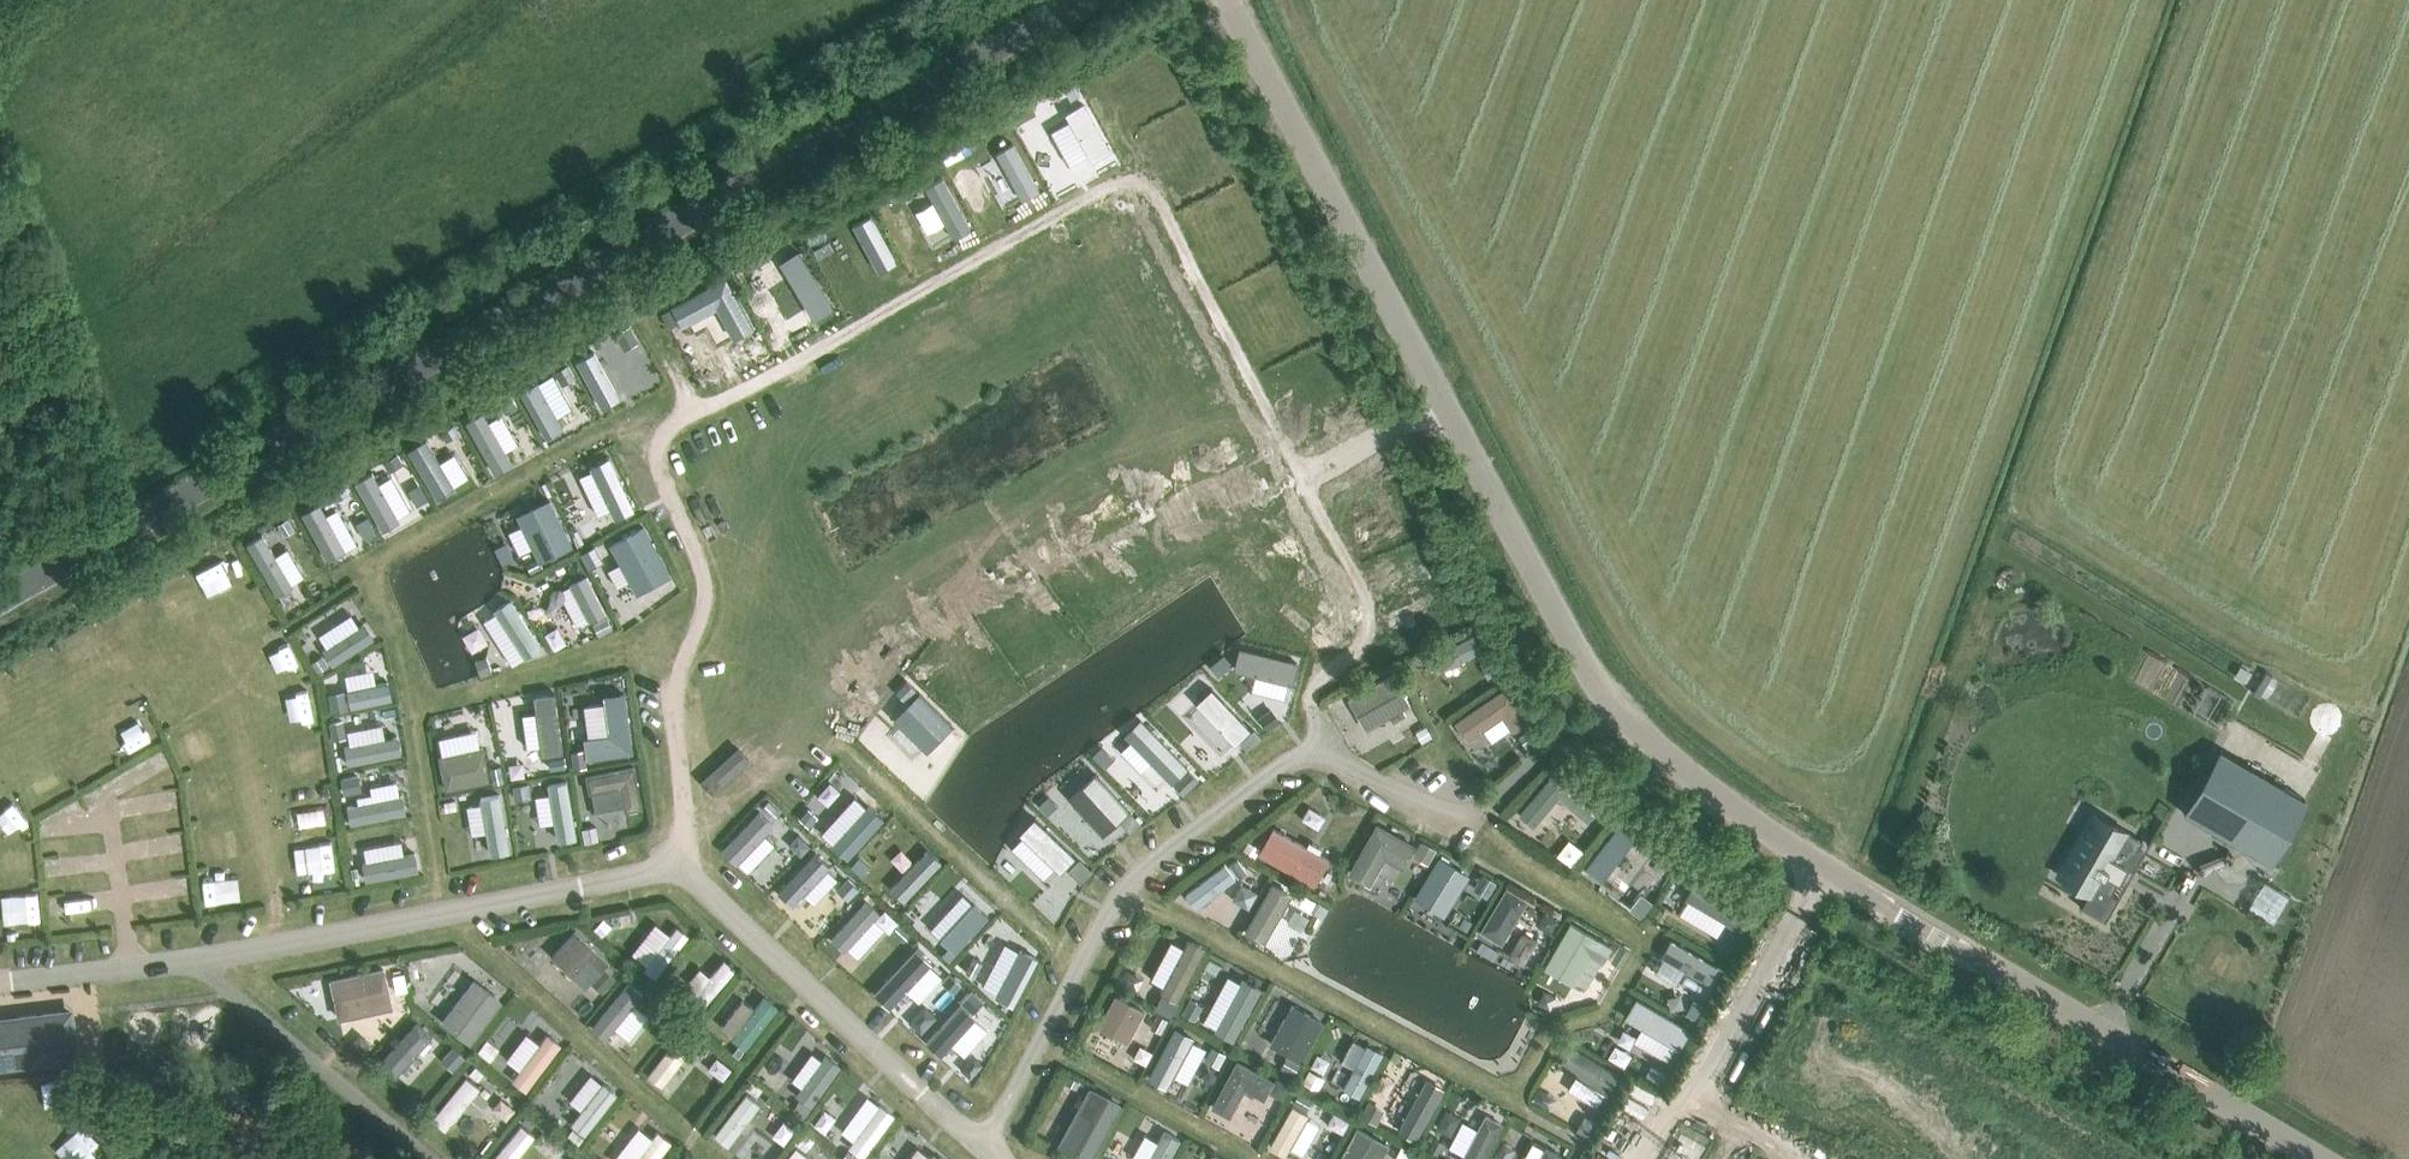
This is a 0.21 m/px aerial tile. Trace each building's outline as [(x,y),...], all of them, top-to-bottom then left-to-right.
[(2220,750),(2184,812),(2270,862),(2306,799),(2220,750)] [(2111,893),(2126,866),(2134,871),(2144,852),(2138,848),(2143,840),(2104,818),(2092,811),(2056,874),(2068,881),(2089,893),(2082,905),(2081,904),(2080,906),(2105,921),(2118,898),(2111,893)] [(79,1059),(74,1016),(62,1017),(61,1013),(20,1017),(20,1022),(3,1024),(2,1019),(0,1020),(0,1069),(79,1059)] [(1090,1088),(1060,1143),(1089,1158),(1092,1158),(1121,1105),(1090,1088)]
